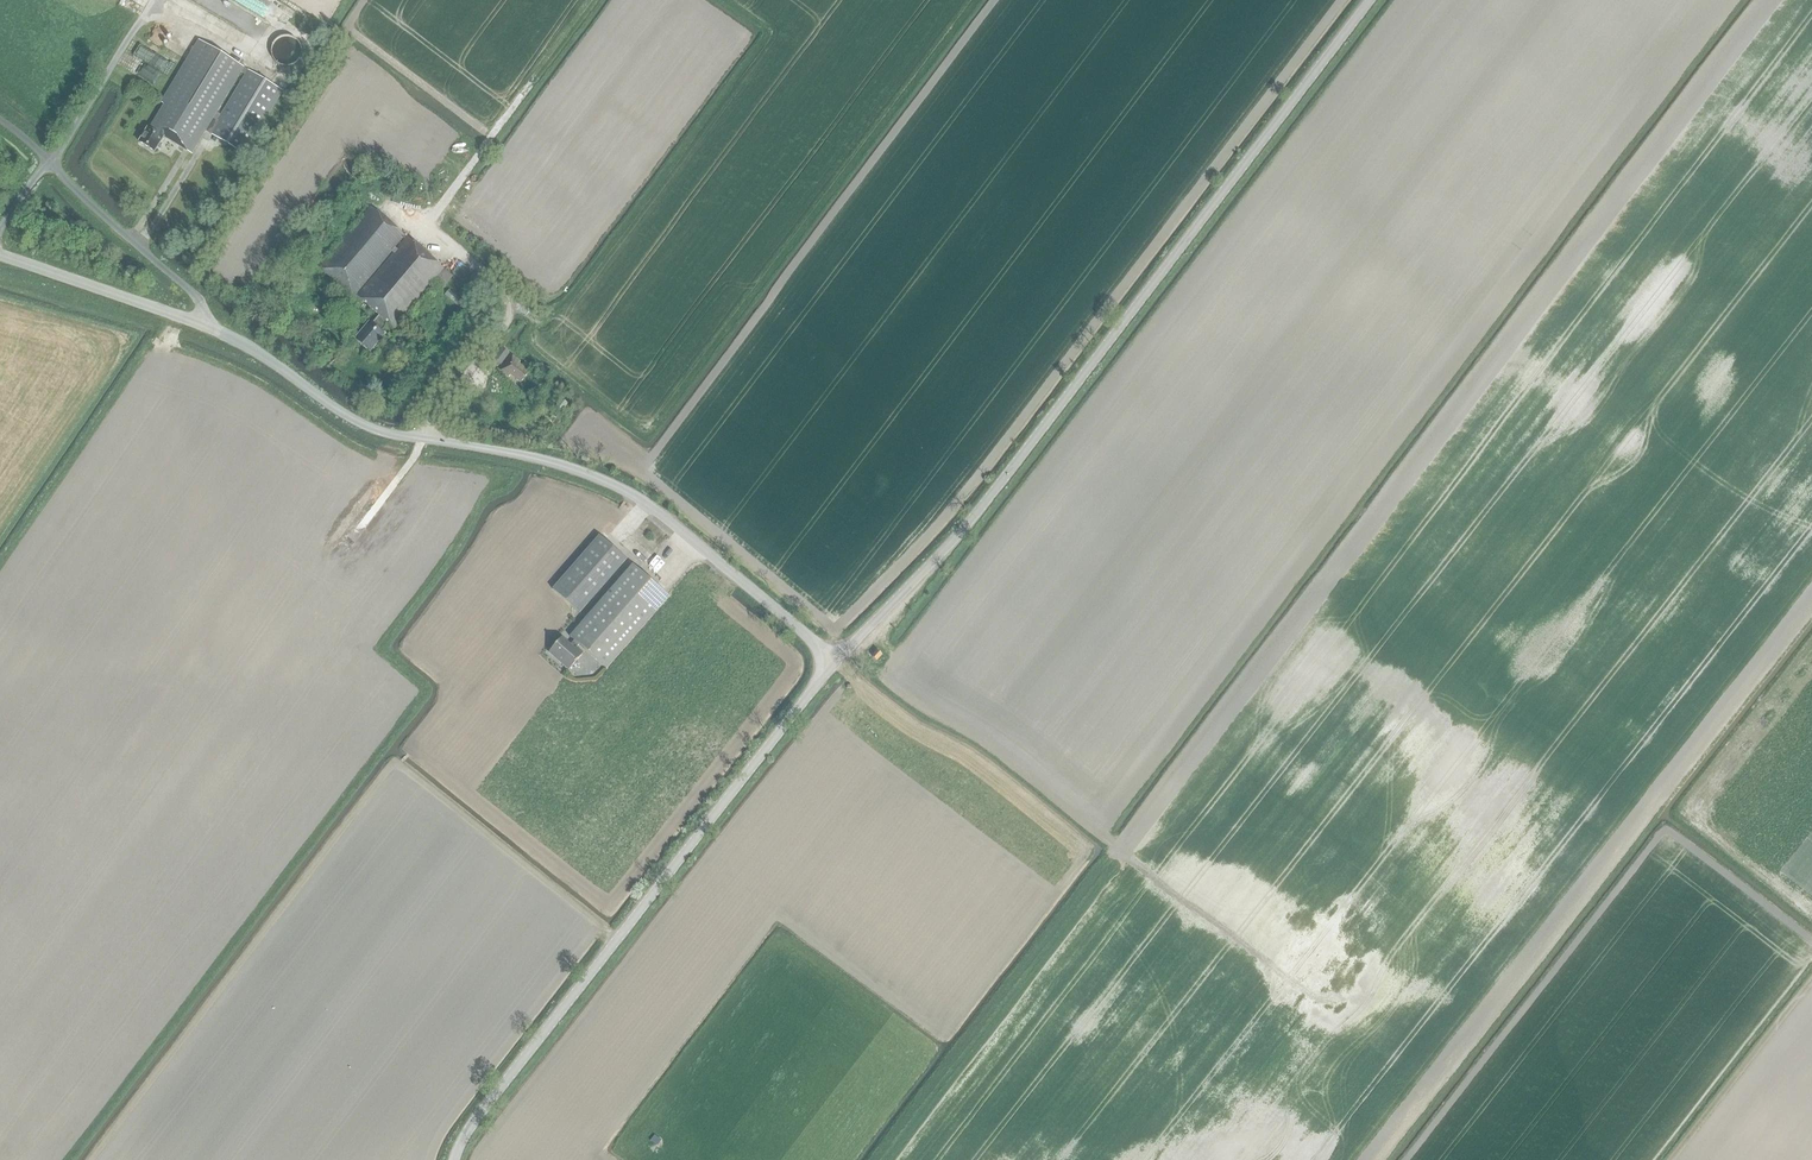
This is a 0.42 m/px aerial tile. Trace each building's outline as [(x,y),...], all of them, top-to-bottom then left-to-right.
[(278,40),(283,54),(288,52),(287,50),(293,48),(289,37),(278,40)] [(244,66),(199,39),(197,38),(154,109),(159,112),(150,126),(149,126),(140,141),(155,151),(163,137),(191,153),(205,130),(244,154),(283,89),(247,68),(225,106),(221,104),(244,66)] [(398,239),(403,233),(370,205),(318,265),(351,294),(393,244),(395,246),(355,293),(379,313),(372,322),(370,320),(356,337),(370,349),(384,333),(381,329),(388,321),(395,326),(436,278),(443,284),(451,274),(405,235),(400,240),(398,239)] [(451,289),(447,293),(460,305),(464,301),(451,289)] [(509,353),(502,347),(493,359),(501,365),(509,353)] [(530,371),(518,362),(520,360),(512,354),(501,369),(509,375),(510,373),(521,381),(530,371)] [(562,411),(568,401),(562,398),(556,408),(562,411)] [(627,560),(599,535),(552,588),(580,613),(627,560)] [(563,638),(550,653),(570,670),(585,653),(578,648),(580,645),(608,668),(670,595),(633,564),(571,637),(575,641),(571,645),(563,638)] [(882,655),(876,650),(871,656),(877,661),(882,655)] [(825,657),(816,670),(822,674),(831,661),(825,657)]
